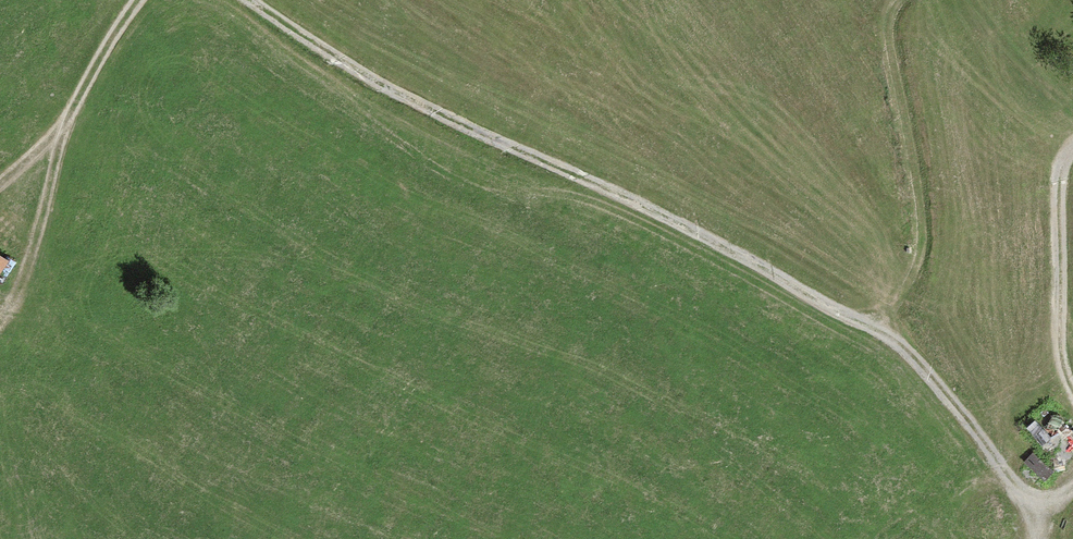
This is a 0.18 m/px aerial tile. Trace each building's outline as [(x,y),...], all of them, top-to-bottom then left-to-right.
[(0,246),(0,278),(16,258),(0,246)]
